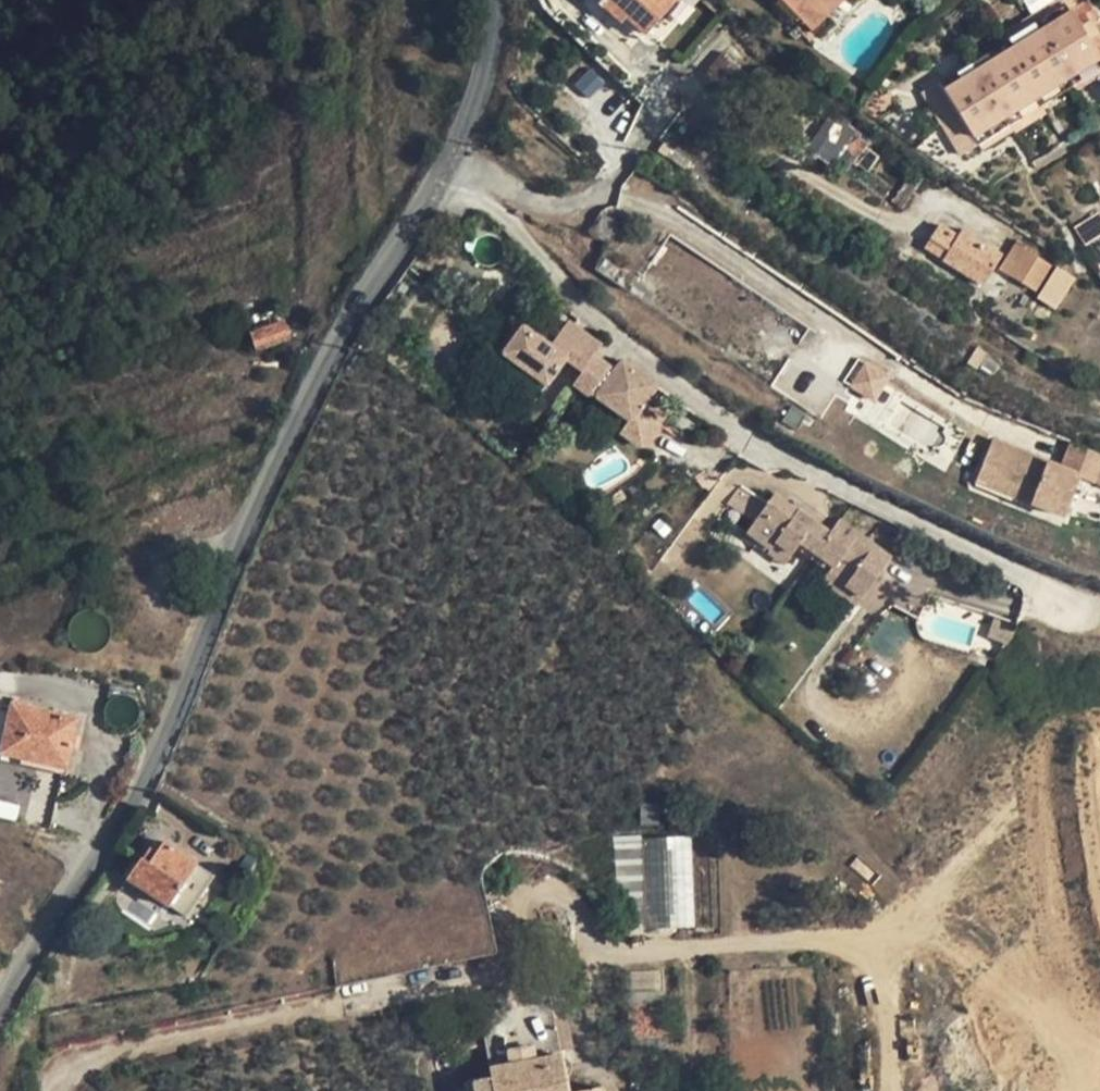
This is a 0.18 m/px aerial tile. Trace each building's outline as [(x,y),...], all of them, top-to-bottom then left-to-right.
[(598,2),(620,21),(624,16),(644,33),(674,0),(600,0),(598,2)] [(803,20),(825,0),(784,0),(803,20)] [(803,20),(811,29),(842,0),(825,0),(803,20)] [(921,87),(946,129),(945,130),(961,156),(979,144),(974,137),(1005,118),(1037,98),(1069,78),(1073,86),(1076,89),(1099,74),(1099,38),(1098,35),(1089,42),(1080,27),(1071,13),(1089,1),(1088,0),(1069,0),(1065,2),(1034,22),(1005,40),(1002,42),(1007,51),(976,71),(970,62),(967,57),(945,71),(944,70),(935,77),(935,78),(921,87)] [(1030,16),(1034,22),(1065,2),(1063,0),(1055,0),(1030,16)] [(624,16),(620,21),(639,38),(644,33),(624,16)] [(1030,16),(1001,34),(1005,40),(1034,22),(1030,16)] [(1090,22),(1080,27),(1089,42),(1098,35),(1090,22)] [(795,27),(789,33),(795,40),(801,34),(795,27)] [(1002,42),(970,62),(976,71),(1007,51),(1002,42)] [(1069,78),(1037,98),(1041,105),(1073,86),(1069,78)] [(1037,98),(1005,118),(1009,125),(1041,105),(1037,98)] [(871,127),(840,104),(824,127),(830,131),(822,142),(835,152),(839,147),(853,156),(870,132),(868,131),(871,127)] [(1005,118),(974,137),(979,144),(1009,125),(1005,118)] [(620,223),(599,213),(596,218),(617,228),(620,223)] [(1075,227),(1086,243),(1099,234),(1099,219),(1097,213),(1075,227)] [(954,234),(939,224),(930,238),(949,251),(943,260),(984,286),(1002,256),(961,230),(958,236),(954,234)] [(949,251),(930,238),(924,248),(943,260),(949,251)] [(1028,247),(1018,240),(1000,268),(1034,289),(1049,265),(1025,251),(1028,247)] [(619,268),(604,258),(597,270),(612,280),(619,268)] [(1073,278),(1058,268),(1038,298),(1054,308),(1073,278)] [(521,273),(514,282),(530,294),(536,285),(521,273)] [(279,309),(247,319),(250,332),(283,321),(279,309)] [(289,339),(283,321),(250,332),(256,350),(289,339)] [(522,325),(503,353),(527,370),(516,385),(535,400),(566,358),(582,371),(593,355),(601,345),(568,321),(550,345),(522,325)] [(986,353),(978,347),(968,363),(977,369),(986,353)] [(999,361),(986,353),(977,369),(991,377),(999,361)] [(609,367),(593,355),(582,371),(574,383),(590,395),(591,392),(609,367)] [(656,385),(622,361),(614,371),(597,396),(629,419),(620,431),(641,446),(661,418),(643,404),(656,385)] [(889,377),(865,363),(851,386),(875,400),(889,377)] [(614,371),(609,367),(591,392),(597,396),(614,371)] [(667,422),(661,418),(641,446),(647,450),(667,422)] [(1071,441),(1060,468),(992,440),(980,470),(1024,487),(1020,498),(1065,516),(1080,477),(1099,485),(1099,454),(1071,441)] [(1024,487),(980,470),(976,480),(1020,498),(1024,487)] [(775,493),(769,501),(792,518),(798,510),(775,493)] [(829,533),(798,510),(792,518),(769,501),(748,530),(772,548),(777,542),(792,553),(796,548),(801,542),(815,552),(829,533)] [(867,540),(839,519),(829,533),(815,552),(810,559),(828,572),(845,585),(840,592),(857,604),(891,557),(867,540)] [(901,543),(877,526),(867,540),(891,557),(901,543)] [(792,553),(777,542),(772,548),(768,553),(784,564),(792,553)] [(815,552),(801,542),(796,548),(810,559),(815,552)] [(822,580),(840,592),(845,585),(828,572),(822,580)] [(127,696),(133,699),(134,691),(111,684),(107,697),(111,698),(117,695),(122,695),(127,696)] [(9,704),(0,702),(0,732),(9,704)] [(13,705),(1,753),(67,768),(76,720),(13,705)] [(1,753),(0,759),(0,761),(65,775),(67,768),(1,753)] [(641,838),(641,835),(613,837),(620,930),(645,928),(641,838)] [(690,836),(641,838),(645,928),(693,926),(690,836)] [(149,865),(141,859),(128,878),(168,904),(185,916),(213,875),(164,842),(157,852),(149,865)] [(157,852),(149,847),(141,859),(149,865),(157,852)] [(168,904),(165,909),(177,918),(182,921),(185,916),(168,904)] [(564,998),(550,999),(559,1050),(573,1048),(564,998)] [(479,1013),(491,1077),(467,1082),(468,1090),(567,1090),(559,1050),(550,999),(479,1013)] [(653,1020),(652,1004),(640,1005),(641,1021),(653,1020)] [(666,1019),(665,1004),(652,1004),(653,1020),(666,1019)] [(641,1021),(640,1005),(627,1006),(629,1022),(641,1021)] [(667,1035),(666,1019),(653,1020),(655,1036),(667,1035)] [(655,1036),(653,1020),(641,1021),(642,1037),(655,1036)] [(642,1037),(641,1021),(629,1022),(630,1038),(642,1037)]
